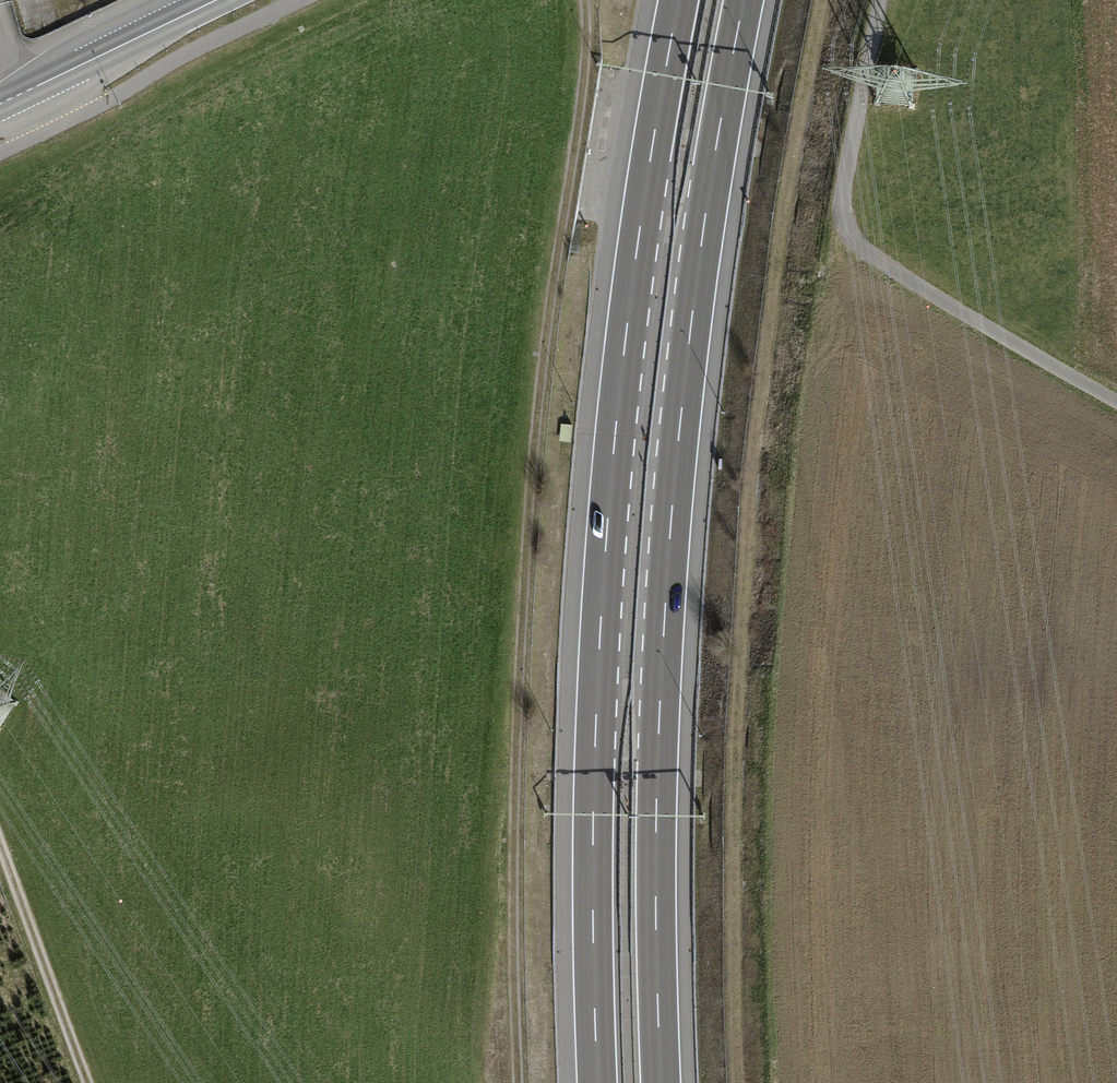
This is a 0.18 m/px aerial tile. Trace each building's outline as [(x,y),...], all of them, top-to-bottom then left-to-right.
[(22,32),(55,26),(50,0),(15,0),(22,32)]
